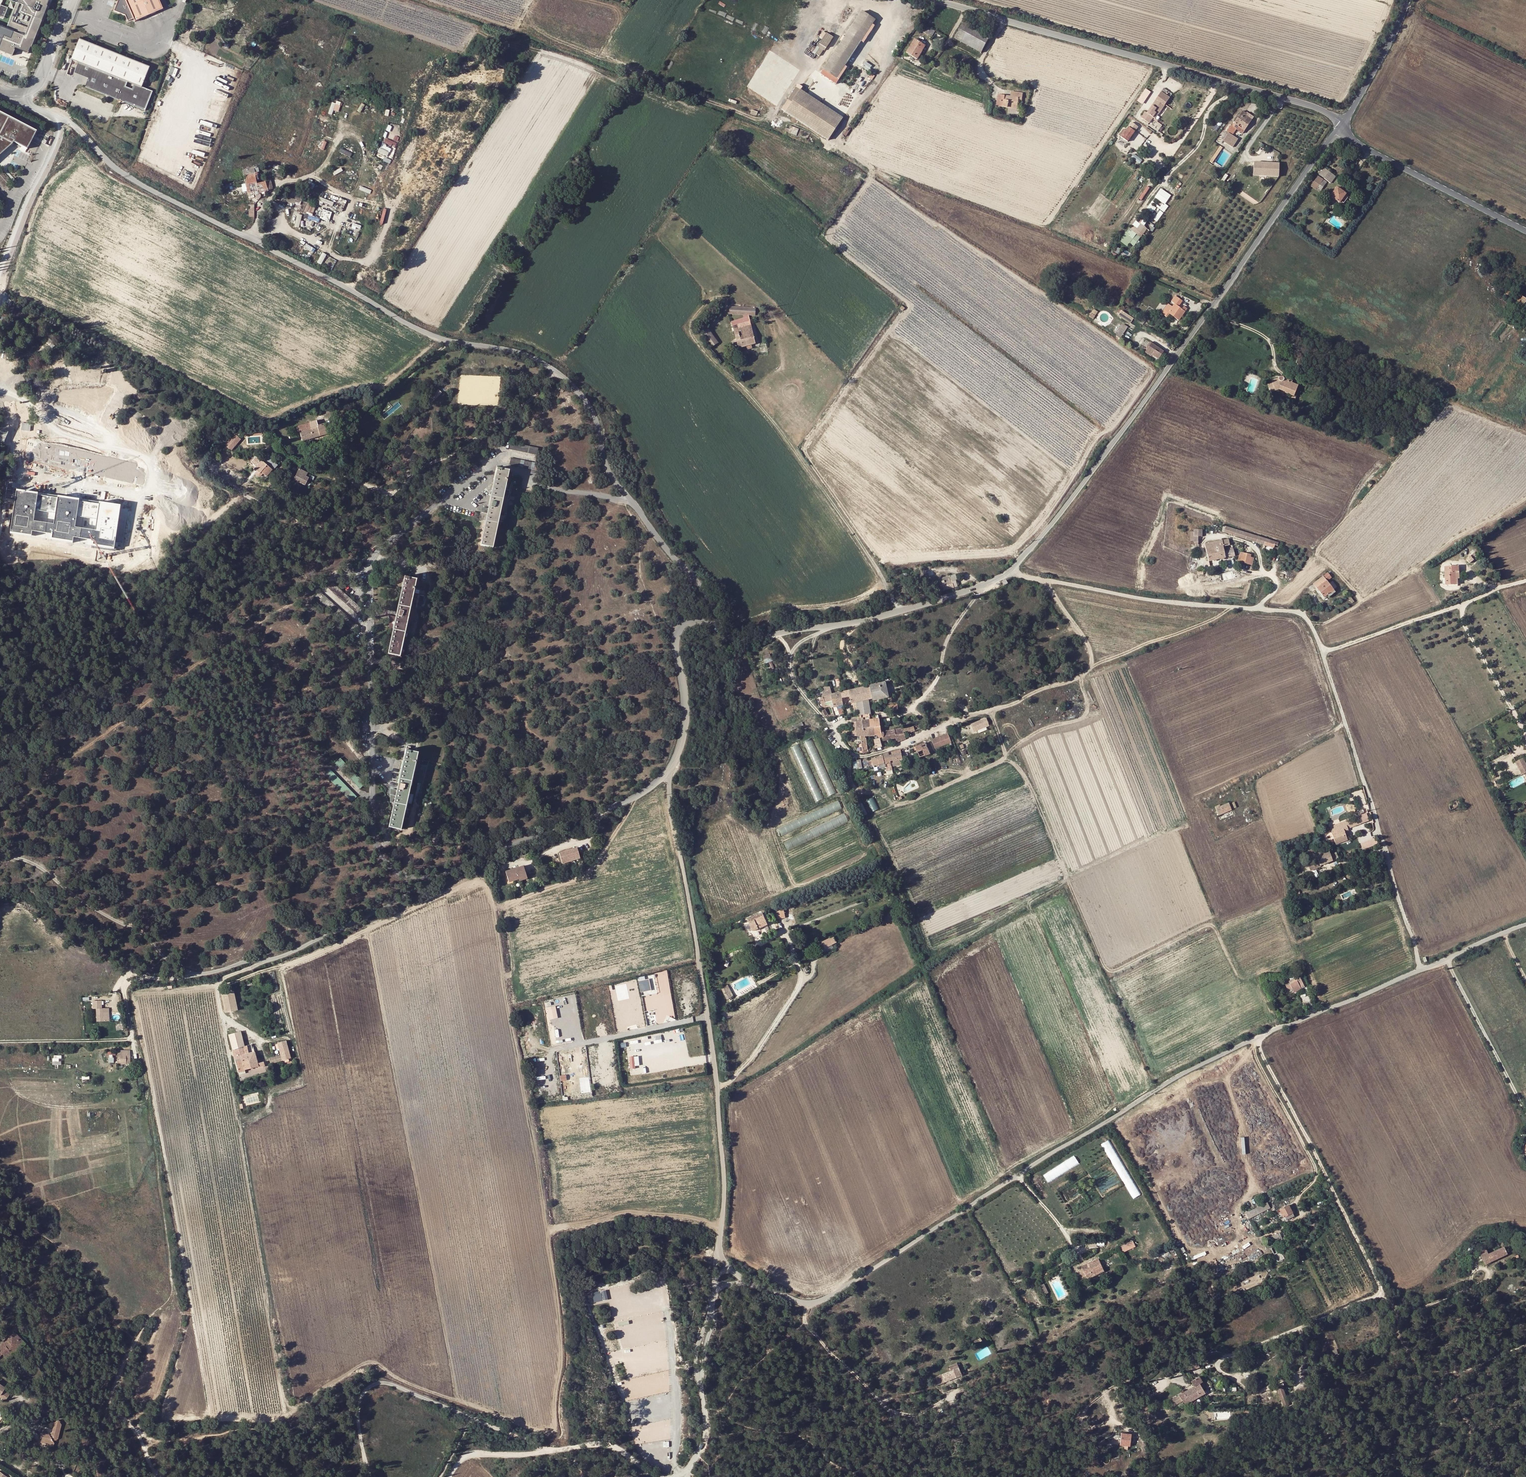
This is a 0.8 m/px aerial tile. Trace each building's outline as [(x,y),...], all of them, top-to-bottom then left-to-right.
[(10,2),(15,4),(13,11),(5,31),(0,28),(0,53),(11,57),(14,50),(27,55),(48,1),(46,0),(5,0),(10,2)] [(113,10),(123,15),(126,21),(132,18),(133,21),(162,9),(158,0),(117,0),(113,10)] [(877,22),(864,13),(825,71),(839,80),(877,22)] [(953,39),(980,53),(990,35),(963,20),(953,39)] [(920,30),(931,36),(934,31),(924,25),(920,30)] [(84,86),(145,109),(152,90),(141,86),(149,66),(79,38),(71,59),(78,62),(75,69),(89,75),(84,86)] [(914,40),(906,52),(917,59),(925,46),(920,43),(921,41),(918,39),(916,41),(914,40)] [(866,61),(863,66),(869,70),(872,66),(866,61)] [(1146,88),(1138,101),(1143,104),(1151,92),(1146,88)] [(845,119),(803,92),(788,114),(830,142),(845,119)] [(1021,98),(1022,92),(1010,92),(1009,96),(1004,95),(1003,101),(1007,101),(1006,106),(1016,106),(1017,102),(1017,98),(1021,98)] [(1003,101),(1004,95),(998,95),(996,106),(1006,107),(1006,106),(1007,101),(1003,101)] [(339,112),(341,103),(332,101),(329,114),(333,114),(334,110),(339,112)] [(1158,115),(1164,106),(1156,101),(1146,114),(1144,113),(1140,118),(1148,124),(1152,119),(1155,114),(1158,115)] [(1243,134),(1254,117),(1247,112),(1247,113),(1242,111),(1232,126),(1228,123),(1224,130),(1225,131),(1223,134),(1221,137),(1219,140),(1232,149),(1238,139),(1232,135),(1236,130),(1243,134)] [(9,142),(17,146),(18,145),(24,147),(33,130),(0,114),(0,151),(9,142)] [(1132,123),(1128,128),(1134,133),(1138,127),(1132,123)] [(1117,136),(1127,143),(1130,138),(1134,133),(1128,128),(1125,132),(1122,129),(1117,136)] [(1223,148),(1220,146),(1209,161),(1212,163),(1223,148)] [(1141,161),(1132,154),(1130,158),(1138,164),(1141,161)] [(1279,164),(1254,162),(1253,176),(1279,177),(1279,164)] [(254,168),(242,171),(247,193),(247,194),(251,193),(251,194),(255,193),(256,197),(257,198),(258,198),(260,197),(260,196),(260,192),(268,191),(268,189),(272,188),(270,177),(256,180),(255,176),(256,175),(257,175),(257,173),(256,172),(255,171),(254,171),(254,168)] [(1322,178),(1328,182),(1333,175),(1326,171),(1322,168),(1317,175),(1322,178)] [(1321,180),(1316,176),(1309,186),(1315,189),(1321,180)] [(1322,180),(1321,180),(1315,189),(1315,190),(1318,192),(1325,182),(1322,180)] [(1345,193),(1336,186),(1330,196),(1339,202),(1343,204),(1348,196),(1345,194),(1345,193)] [(1147,209),(1153,213),(1157,207),(1165,212),(1169,205),(1166,203),(1172,195),(1161,188),(1147,209)] [(291,198),(288,197),(287,201),(295,204),(297,198),(293,197),(295,193),(293,192),(291,198)] [(307,203),(305,211),(313,214),(315,205),(307,203)] [(1158,221),(1164,212),(1160,210),(1154,219),(1158,221)] [(1130,242),(1135,246),(1148,228),(1144,226),(1148,221),(1144,218),(1142,221),(1137,218),(1121,240),(1127,245),(1130,242)] [(1517,296),(1509,290),(1504,296),(1513,302),(1517,296)] [(1517,296),(1513,302),(1518,306),(1525,296),(1519,293),(1517,296)] [(1182,301),(1174,296),(1168,305),(1167,304),(1160,314),(1161,315),(1160,317),(1163,319),(1167,314),(1177,321),(1184,312),(1181,309),(1178,307),(1182,301)] [(730,314),(755,315),(756,308),(730,307),(730,314)] [(1132,319),(1120,311),(1116,317),(1129,325),(1132,319)] [(752,345),(756,344),(750,321),(733,326),(739,348),(747,346),(752,345)] [(1122,325),(1119,326),(1114,333),(1115,336),(1119,339),(1127,328),(1122,325)] [(712,347),(718,343),(707,328),(701,332),(712,347)] [(1157,354),(1160,350),(1151,344),(1146,350),(1152,354),(1154,351),(1157,354)] [(1152,354),(1150,356),(1157,361),(1163,352),(1160,350),(1157,354),(1154,351),(1152,354)] [(1271,382),(1267,384),(1269,392),(1278,390),(1284,392),(1284,394),(1292,397),(1297,385),(1291,383),(1291,381),(1282,377),(1271,380),(1271,382)] [(438,389),(429,399),(432,402),(442,393),(438,389)] [(297,426),(302,441),(327,434),(324,424),(317,426),(310,428),(309,423),(297,426)] [(241,440),(234,434),(222,447),(226,450),(228,448),(231,451),(241,440)] [(507,449),(536,455),(537,448),(508,442),(507,449)] [(263,461),(263,462),(269,468),(270,467),(272,469),(273,468),(274,468),(275,467),(275,466),(275,465),(274,464),(275,463),(273,462),(266,457),(263,461)] [(509,464),(533,470),(534,463),(510,457),(509,464)] [(263,462),(261,461),(254,469),(257,472),(256,473),(255,474),(256,476),(257,477),(258,477),(260,477),(262,474),(266,477),(272,470),(269,468),(263,462)] [(480,544),(492,547),(509,470),(496,468),(487,513),(484,513),(482,520),(485,521),(480,544)] [(307,473),(299,469),(294,479),(305,485),(308,478),(306,476),(307,473)] [(38,492),(15,489),(9,532),(31,535),(32,531),(51,533),(50,538),(73,542),(74,538),(93,540),(92,544),(114,548),(121,505),(99,501),(99,503),(79,500),(79,498),(58,495),(57,497),(38,494),(38,492)] [(1199,529),(1194,529),(1194,531),(1189,531),(1189,542),(1191,542),(1191,545),(1196,546),(1196,537),(1202,537),(1202,529),(1199,529)] [(1222,540),(1204,544),(1208,561),(1235,555),(1233,549),(1224,551),(1223,546),(1228,545),(1226,540),(1222,541),(1222,540)] [(1242,562),(1252,565),(1253,558),(1250,557),(1251,555),(1240,552),(1240,557),(1238,556),(1237,563),(1242,564),(1242,562)] [(1468,563),(1476,557),(1473,553),(1465,560),(1468,563)] [(1460,569),(1445,572),(1448,584),(1449,588),(1449,590),(1458,588),(1456,580),(1458,580),(1457,575),(1461,574),(1460,569)] [(1323,576),(1313,584),(1323,597),(1327,594),(1333,590),(1336,587),(1333,582),(1329,584),(1327,581),(1331,578),(1327,572),(1323,576)] [(949,577),(937,580),(939,585),(941,585),(942,589),(943,591),(956,588),(956,586),(954,581),(956,581),(954,576),(949,577)] [(388,655),(401,658),(418,581),(406,578),(396,623),(393,622),(391,631),(394,631),(388,655)] [(329,590),(360,617),(364,612),(333,584),(329,590)] [(773,661),(770,653),(763,656),(766,663),(768,662),(771,669),(774,668),(772,661),(773,661)] [(869,686),(872,699),(872,701),(888,697),(884,682),(869,686)] [(822,695),(830,694),(829,686),(822,687),(822,695)] [(852,703),(868,700),(872,699),(869,686),(860,688),(843,692),(840,693),(842,704),(846,704),(845,699),(850,698),(851,704),(852,703)] [(834,694),(837,707),(836,707),(837,710),(838,710),(839,715),(844,714),(843,706),(842,704),(840,693),(834,694)] [(837,707),(834,694),(830,695),(823,697),(818,699),(822,707),(825,706),(825,703),(828,702),(829,708),(833,708),(836,707),(837,707)] [(856,708),(858,716),(866,714),(868,714),(871,714),(868,700),(852,703),(853,709),(856,708)] [(897,704),(888,706),(890,712),(898,710),(897,704)] [(824,710),(821,711),(826,718),(833,717),(833,714),(827,716),(824,710)] [(852,736),(860,737),(866,736),(863,722),(862,719),(858,719),(858,721),(855,721),(855,727),(852,727),(852,736)] [(881,732),(879,719),(876,719),(870,720),(875,736),(877,735),(878,737),(881,737),(882,741),(889,739),(888,731),(881,732)] [(875,736),(870,720),(863,722),(866,736),(875,736)] [(801,721),(789,728),(791,731),(803,724),(801,721)] [(974,730),(985,726),(983,721),(972,726),(974,730)] [(903,735),(911,732),(910,727),(909,726),(902,728),(903,735)] [(902,728),(894,730),(896,737),(896,742),(904,739),(903,735),(902,728)] [(946,733),(935,738),(938,744),(948,739),(946,733)] [(873,740),(875,748),(881,746),(879,738),(876,739),(873,740)] [(934,752),(929,741),(924,743),(929,754),(934,752)] [(920,758),(929,754),(924,743),(911,748),(913,752),(916,751),(920,758)] [(799,762),(805,760),(800,744),(793,746),(799,762)] [(900,753),(899,750),(888,752),(889,755),(889,756),(890,761),(890,762),(890,763),(890,764),(891,766),(902,764),(901,759),(900,755),(900,753)] [(388,827),(400,830),(406,807),(412,782),(419,754),(407,751),(395,797),(393,796),(391,804),(394,805),(388,827)] [(890,761),(889,756),(889,755),(888,752),(882,754),(883,755),(883,757),(885,765),(886,770),(888,775),(892,775),(891,766),(890,764),(890,763),(890,762),(890,761)] [(867,760),(860,761),(860,760),(856,760),(857,768),(862,768),(868,767),(868,768),(873,767),(878,766),(883,765),(885,765),(883,757),(871,759),(867,760)] [(1515,764),(1522,777),(1525,775),(1525,767),(1523,761),(1515,764)] [(418,784),(412,782),(406,807),(412,808),(418,784)] [(875,798),(868,799),(871,812),(879,810),(875,798)] [(1217,810),(1219,816),(1231,810),(1229,803),(1220,807),(1221,809),(1217,810)] [(1369,822),(1365,811),(1340,823),(1343,829),(1331,834),(1336,845),(1348,840),(1345,833),(1349,831),(1348,829),(1360,824),(1361,825),(1369,822)] [(845,814),(832,820),(835,828),(848,821),(845,814)] [(1343,829),(1340,823),(1329,827),(1331,834),(1343,829)] [(1364,850),(1377,844),(1374,838),(1361,843),(1364,850)] [(580,856),(577,846),(558,852),(561,862),(580,856)] [(1330,855),(1328,850),(1310,857),(1312,861),(1317,859),(1320,866),(1338,859),(1336,853),(1330,855)] [(522,864),(505,869),(508,880),(518,877),(525,875),(522,864)] [(783,908),(774,909),(776,919),(785,917),(783,908)] [(752,932),(767,926),(762,913),(746,920),(752,932)] [(824,948),(836,942),(832,935),(821,941),(822,943),(818,945),(820,948),(823,946),(824,948)] [(101,955),(108,960),(110,955),(103,951),(101,955)] [(639,976),(640,995),(657,994),(655,975),(639,976)] [(1292,993),(1298,991),(1296,987),(1300,986),(1297,980),(1297,979),(1293,981),(1288,983),(1283,985),(1284,987),(1286,992),(1290,990),(1292,993)] [(733,995),(728,986),(721,990),(725,999),(733,995)] [(224,1011),(237,1008),(232,990),(220,993),(224,1011)] [(101,1000),(92,1000),(93,1008),(95,1008),(95,1011),(96,1021),(104,1020),(103,1007),(101,1008),(101,1000)] [(556,1006),(548,1007),(550,1019),(558,1018),(556,1006)] [(245,1046),(241,1031),(228,1034),(239,1073),(239,1072),(245,1071),(245,1069),(257,1065),(258,1067),(265,1065),(264,1062),(261,1062),(260,1059),(257,1059),(254,1048),(248,1050),(247,1045),(245,1046)] [(271,1064),(292,1058),(287,1042),(277,1044),(279,1049),(280,1049),(282,1056),(270,1060),(271,1064)] [(117,1055),(117,1064),(127,1064),(129,1063),(128,1050),(116,1051),(117,1055)] [(53,1064),(62,1064),(62,1055),(53,1055),(53,1064)] [(1111,1140),(1102,1143),(1106,1152),(1114,1148),(1111,1140)] [(1247,1219),(1269,1209),(1267,1203),(1245,1213),(1247,1219)] [(1284,1220),(1293,1216),(1288,1205),(1279,1209),(1284,1220)] [(1485,1264),(1508,1254),(1503,1245),(1488,1253),(1481,1256),(1480,1256),(1485,1264)] [(1480,1254),(1481,1256),(1488,1253),(1484,1246),(1480,1248),(1483,1252),(1480,1254)] [(1087,1280),(1103,1273),(1103,1271),(1099,1264),(1098,1260),(1087,1265),(1088,1267),(1082,1270),(1082,1271),(1077,1273),(1081,1282),(1086,1279),(1087,1280)] [(1048,1293),(1043,1284),(1039,1287),(1043,1296),(1048,1293)] [(593,1293),(594,1297),(602,1295),(604,1300),(609,1299),(606,1289),(593,1293)] [(14,1355),(12,1353),(21,1344),(17,1341),(20,1339),(14,1333),(7,1340),(6,1339),(0,1345),(0,1356),(2,1354),(9,1361),(14,1355)] [(12,1353),(14,1355),(25,1344),(20,1339),(17,1341),(21,1344),(12,1353)] [(941,1384),(962,1374),(957,1363),(949,1367),(951,1371),(938,1377),(941,1384)] [(1193,1363),(1183,1367),(1186,1372),(1196,1368),(1193,1363)] [(1192,1386),(1198,1396),(1204,1393),(1203,1390),(1199,1385),(1202,1383),(1199,1377),(1191,1382),(1192,1384),(1193,1386),(1192,1386)] [(1190,1394),(1193,1399),(1198,1396),(1192,1386),(1187,1389),(1190,1394)] [(1277,1389),(1278,1392),(1281,1401),(1284,1408),(1289,1406),(1284,1393),(1286,1392),(1285,1390),(1283,1391),(1282,1387),(1277,1389)] [(1190,1394),(1187,1389),(1182,1392),(1188,1402),(1193,1399),(1190,1394)] [(628,1399),(636,1398),(635,1390),(628,1391),(628,1399)] [(1182,1392),(1177,1394),(1178,1395),(1173,1398),(1176,1402),(1181,1400),(1183,1405),(1188,1402),(1182,1392)] [(1278,1392),(1269,1396),(1272,1404),(1281,1401),(1278,1392)] [(1178,1395),(1177,1394),(1169,1399),(1172,1404),(1176,1402),(1173,1398),(1178,1395)] [(662,1397),(655,1398),(656,1405),(663,1405),(662,1397)] [(45,1435),(46,1431),(43,1430),(39,1443),(53,1446),(54,1443),(51,1439),(53,1438),(55,1441),(58,1439),(61,1425),(59,1420),(53,1424),(54,1425),(52,1432),(50,1433),(51,1435),(50,1436),(45,1435)] [(1117,1446),(1127,1447),(1129,1434),(1118,1433),(1117,1446)] [(648,1451),(655,1450),(655,1442),(647,1443),(648,1451)]
